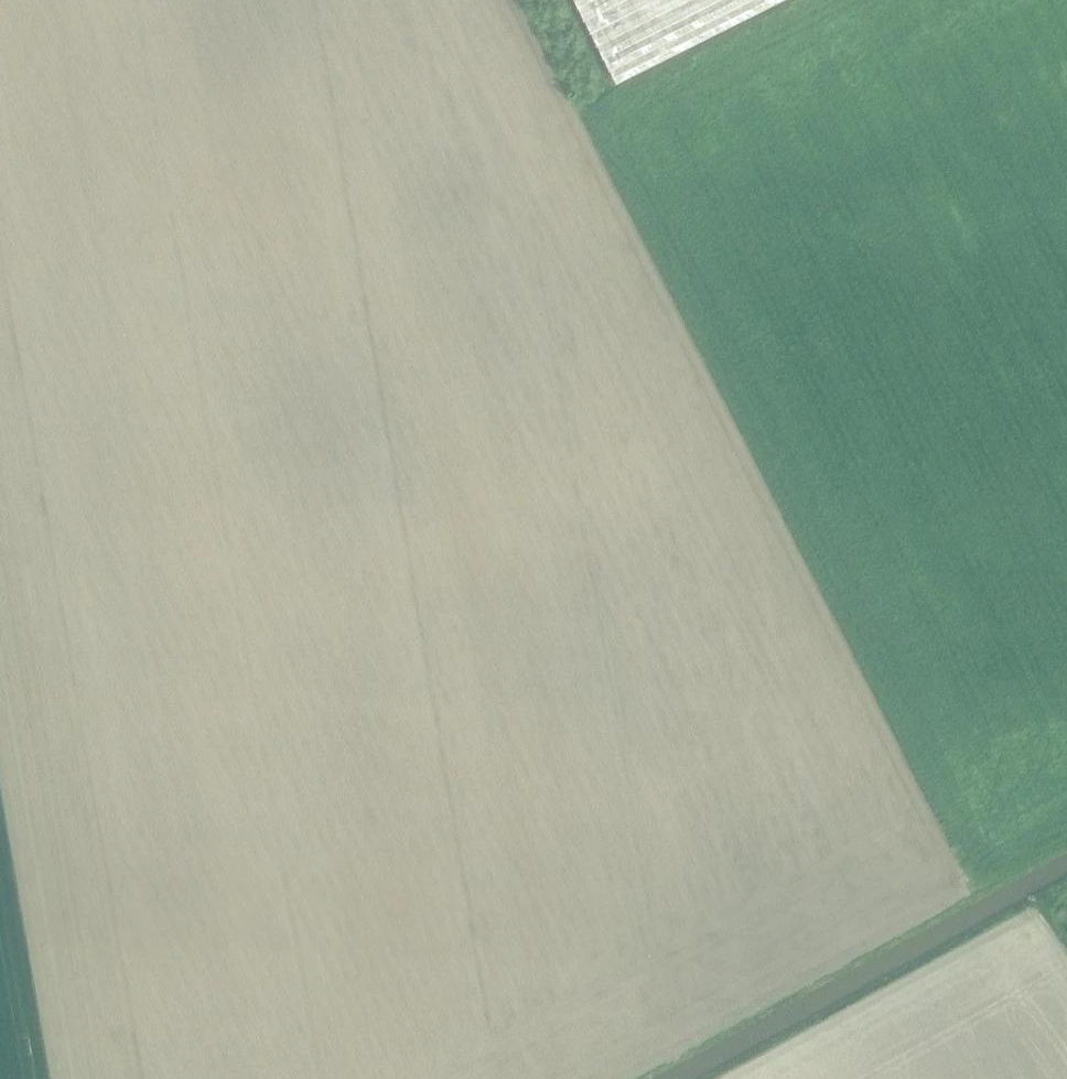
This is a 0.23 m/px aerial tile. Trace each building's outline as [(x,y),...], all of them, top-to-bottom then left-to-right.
[(649,36),(720,0),(631,0),(649,36)]
